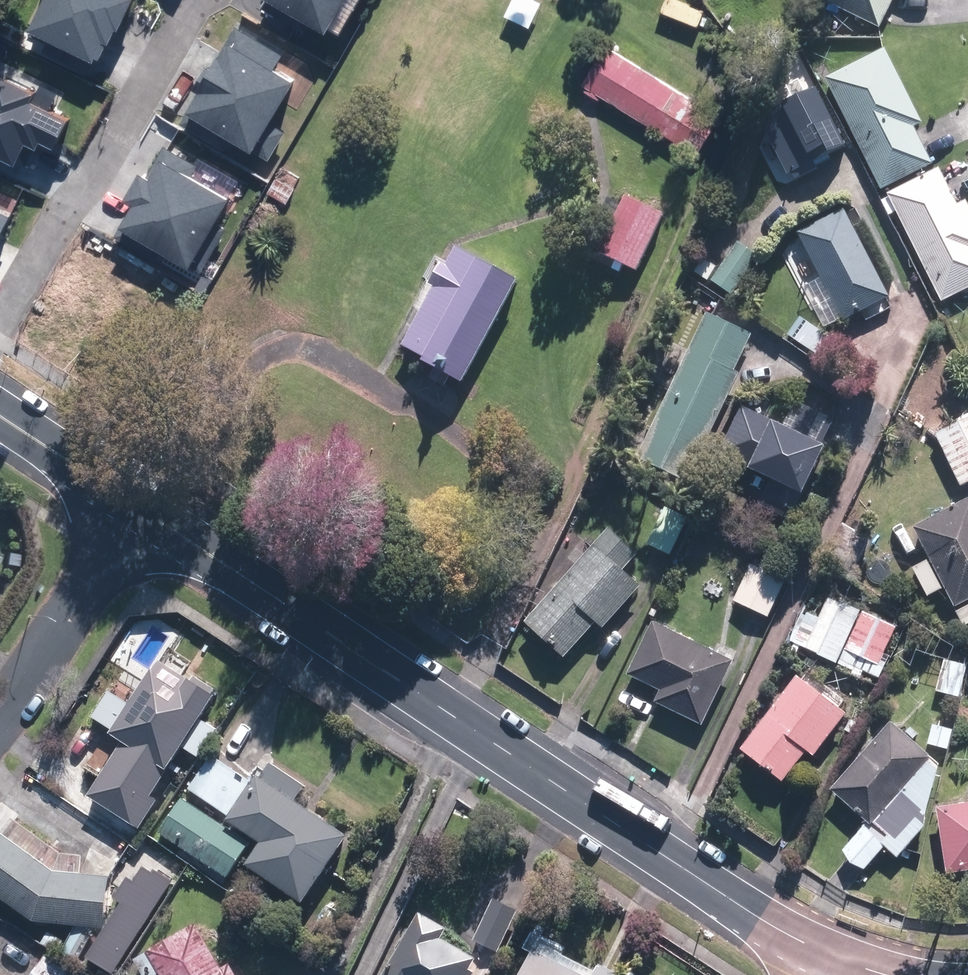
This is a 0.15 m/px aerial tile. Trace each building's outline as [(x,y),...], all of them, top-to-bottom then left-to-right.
[(30,32),(98,64),(129,0),(45,0),(30,32)] [(323,35),(343,0),(261,0),(323,35)] [(826,4),(879,31),(894,0),(828,0),(826,4)] [(233,30),(180,126),(260,170),(281,132),(267,124),(290,84),(268,72),(278,55),(233,30)] [(722,116),(604,43),(581,81),(699,153),(722,116)] [(924,123),(886,50),(825,81),(881,192),(935,164),(916,127),(924,123)] [(14,166),(27,138),(51,149),(64,123),(26,105),(31,95),(0,81),(0,159),(14,166)] [(844,144),(814,86),(781,103),(786,113),(763,126),(788,174),(844,144)] [(132,206),(120,229),(189,267),(226,202),(186,179),(193,167),(163,151),(147,181),(137,176),(123,201),(132,206)] [(940,169),(887,194),(942,305),(967,292),(967,202),(967,201),(958,206),(940,169)] [(664,216),(626,199),(601,256),(638,272),(664,216)] [(890,297),(845,210),(798,234),(843,321),(890,297)] [(760,256),(740,242),(712,281),(733,296),(760,256)] [(460,392),(522,278),(461,244),(398,358),(460,392)] [(753,335),(708,313),(638,460),(689,484),(741,374),(735,371),(753,335)] [(744,406),(720,454),(771,479),(759,504),(792,520),(827,449),(823,447),(836,420),(797,401),(785,426),(744,406)] [(934,436),(962,490),(967,487),(967,419),(934,436)] [(914,529),(956,609),(967,602),(967,501),(914,529)] [(690,519),(664,508),(649,545),(675,555),(690,519)] [(639,558),(608,529),(523,622),(565,660),(596,625),(603,631),(643,587),(626,572),(639,558)] [(788,580),(754,564),(735,603),(768,619),(788,580)] [(855,668),(880,680),(890,657),(886,655),(898,628),(843,603),(845,599),(834,594),(826,610),(821,608),(814,621),(820,624),(808,650),(819,655),(818,657),(853,673),(855,668)] [(734,661),(654,624),(630,677),(662,692),(656,704),(703,726),(734,661)] [(899,642),(892,658),(906,664),(912,647),(899,642)] [(158,800),(151,796),(215,695),(157,659),(109,735),(122,743),(88,796),(140,828),(158,800)] [(944,659),(937,692),(962,697),(967,672),(967,665),(944,659)] [(847,715),(797,677),(741,751),(784,783),(808,752),(814,757),(847,715)] [(941,767),(889,721),(833,794),(869,821),(843,854),(852,866),(866,870),(882,849),(900,863),(929,825),(941,767)] [(227,816),(250,781),(213,756),(190,791),(227,816)] [(304,785),(271,762),(261,778),(258,775),(227,820),(260,842),(245,863),(301,901),(346,835),(294,799),(304,785)] [(250,842),(183,798),(159,833),(227,877),(250,842)] [(937,809),(948,874),(967,871),(967,804),(937,809)] [(60,853),(13,817),(1,833),(0,833),(0,898),(34,922),(104,928),(109,874),(81,872),(82,854),(60,853)] [(181,863),(149,843),(131,872),(164,892),(181,863)] [(518,907),(493,897),(475,939),(500,949),(518,907)] [(422,913),(382,974),(465,974),(475,959),(439,936),(445,927),(422,913)] [(229,963),(221,968),(195,923),(135,958),(144,974),(152,974),(157,972),(159,974),(237,974),(229,963)] [(536,942),(520,974),(617,974),(618,973),(598,963),(594,971),(536,942)] [(45,955),(32,974),(76,974),(45,955)]
